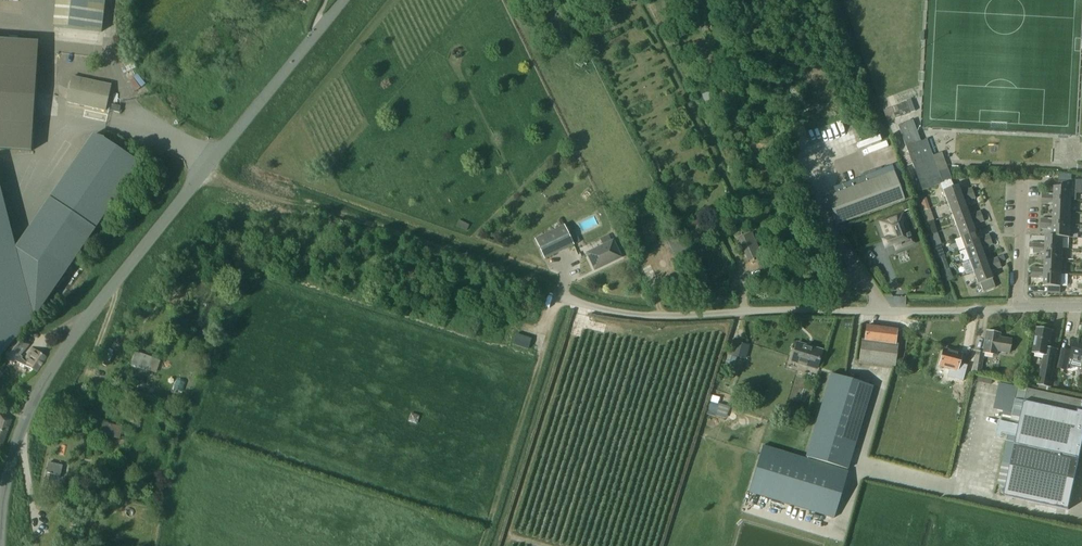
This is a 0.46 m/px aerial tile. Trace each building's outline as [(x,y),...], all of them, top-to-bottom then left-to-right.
[(53,27),(102,32),(105,0),(56,0),(53,27)] [(31,152),(38,43),(0,41),(0,150),(31,152)] [(67,103),(76,105),(107,112),(112,88),(72,79),(67,103)] [(900,117),(900,116),(910,113),(906,102),(890,108),(894,119),(900,117)] [(121,107),(112,105),(111,111),(119,113),(121,107)] [(941,184),(950,180),(952,179),(948,169),(939,171),(927,139),(921,142),(913,120),(898,125),(909,154),(904,156),(907,166),(912,164),(922,191),(941,184)] [(839,135),(841,141),(860,137),(858,131),(839,135)] [(93,135),(50,198),(95,229),(140,164),(107,141),(103,139),(93,135)] [(870,153),(892,144),(890,139),(868,148),(870,153)] [(905,200),(894,172),(827,197),(837,225),(905,200)] [(950,180),(941,184),(943,191),(953,188),(950,180)] [(953,188),(944,191),(948,203),(965,197),(963,191),(960,192),(958,186),(953,188)] [(1053,194),(1052,199),(1071,200),(1072,188),(1071,188),(1060,188),(1059,188),(1055,187),(1055,194),(1053,194)] [(972,188),(963,191),(965,197),(974,193),(972,188)] [(33,320),(15,249),(0,190),(0,357),(33,320)] [(974,193),(965,197),(966,202),(976,199),(974,193)] [(965,197),(948,203),(952,215),(967,209),(964,203),(966,202),(965,197)] [(50,198),(15,249),(33,320),(95,229),(50,198)] [(919,201),(922,212),(923,211),(929,227),(936,225),(927,198),(919,201)] [(1052,199),(1052,204),(1054,205),(1054,212),(1071,213),(1071,200),(1052,199)] [(967,209),(952,215),(956,226),(973,220),(971,214),(969,215),(967,209)] [(980,211),(971,214),(973,220),(982,217),(980,211)] [(1052,219),(1051,224),(1071,225),(1071,213),(1054,212),(1054,219),(1052,219)] [(911,244),(909,239),(910,238),(909,235),(910,234),(903,215),(885,221),(889,234),(886,235),(887,238),(882,240),(885,249),(894,246),(895,250),(911,244)] [(982,217),(973,220),(975,225),(984,222),(982,217)] [(973,220),(956,226),(961,238),(975,232),(973,226),(975,225),(973,220)] [(1051,224),(1051,229),(1054,229),(1053,236),(1063,237),(1070,237),(1071,225),(1051,224)] [(545,259),(574,245),(565,225),(535,239),(545,259)] [(935,247),(943,244),(938,232),(930,235),(935,247)] [(975,232),(961,238),(965,249),(982,243),(980,238),(978,238),(975,232)] [(752,233),(738,239),(748,261),(762,255),(752,233)] [(989,234),(980,238),(982,243),(991,240),(989,234)] [(613,240),(612,241),(609,235),(600,239),(603,245),(587,253),(595,269),(621,257),(613,240)] [(1044,243),(1044,249),(1063,249),(1063,237),(1053,236),(1051,236),(1047,236),(1046,243),(1044,243)] [(991,240),(982,243),(984,248),(993,245),(991,240)] [(982,243),(965,249),(969,261),(984,255),(981,249),(984,248),(982,243)] [(1044,249),(1044,254),(1046,254),(1046,261),(1062,262),(1063,249),(1044,249)] [(984,255),(969,261),(973,272),(990,266),(988,261),(986,261),(984,255)] [(997,257),(988,261),(990,266),(999,263),(997,257)] [(1043,268),(1043,273),(1062,274),(1062,262),(1046,261),(1045,268),(1043,268)] [(999,263),(990,266),(992,271),(1001,268),(999,263)] [(990,266),(973,272),(978,284),(980,283),(992,279),(993,279),(990,272),(992,271),(990,266)] [(967,289),(977,286),(974,273),(963,276),(967,289)] [(1043,273),(1042,278),(1045,279),(1044,286),(1048,286),(1061,287),(1062,274),(1043,273)] [(992,279),(980,283),(983,292),(995,287),(992,279)] [(867,326),(865,340),(861,340),(858,363),(895,367),(898,345),(895,344),(897,330),(867,326)] [(1033,353),(1044,355),(1039,386),(1051,388),(1058,350),(1050,348),(1053,331),(1038,328),(1033,353)] [(983,352),(984,353),(997,355),(997,351),(1009,353),(1011,340),(1000,338),(1000,334),(986,332),(983,352)] [(513,345),(528,350),(532,339),(517,334),(513,345)] [(21,337),(2,358),(12,365),(16,362),(26,366),(37,372),(46,357),(32,348),(25,361),(22,358),(23,357),(21,356),(31,345),(21,337)] [(1076,340),(1073,353),(1071,353),(1071,351),(1063,350),(1059,369),(1067,370),(1069,359),(1072,359),(1071,367),(1081,369),(1081,341),(1076,340)] [(729,353),(745,359),(750,346),(737,341),(734,349),(730,348),(729,353)] [(792,361),(816,369),(822,351),(797,343),(792,361)] [(939,366),(957,371),(961,354),(944,350),(939,366)] [(155,358),(136,351),(130,365),(150,372),(155,358)] [(975,351),(972,371),(981,373),(984,353),(983,352),(975,351)] [(874,386),(830,374),(805,457),(849,470),(874,386)] [(1009,386),(1002,421),(1011,423),(998,484),(1007,486),(1011,467),(1028,389),(1009,386)] [(137,394),(147,397),(149,391),(138,388),(137,394)] [(1004,496),(1069,510),(1076,480),(1081,451),(1081,401),(1028,389),(1011,467),(1004,496)] [(3,444),(12,420),(0,416),(0,443),(3,444)] [(103,422),(100,434),(120,439),(123,427),(103,422)] [(836,518),(849,472),(763,446),(750,493),(836,518)] [(48,466),(47,472),(44,485),(52,487),(54,475),(57,475),(58,468),(48,466)]
